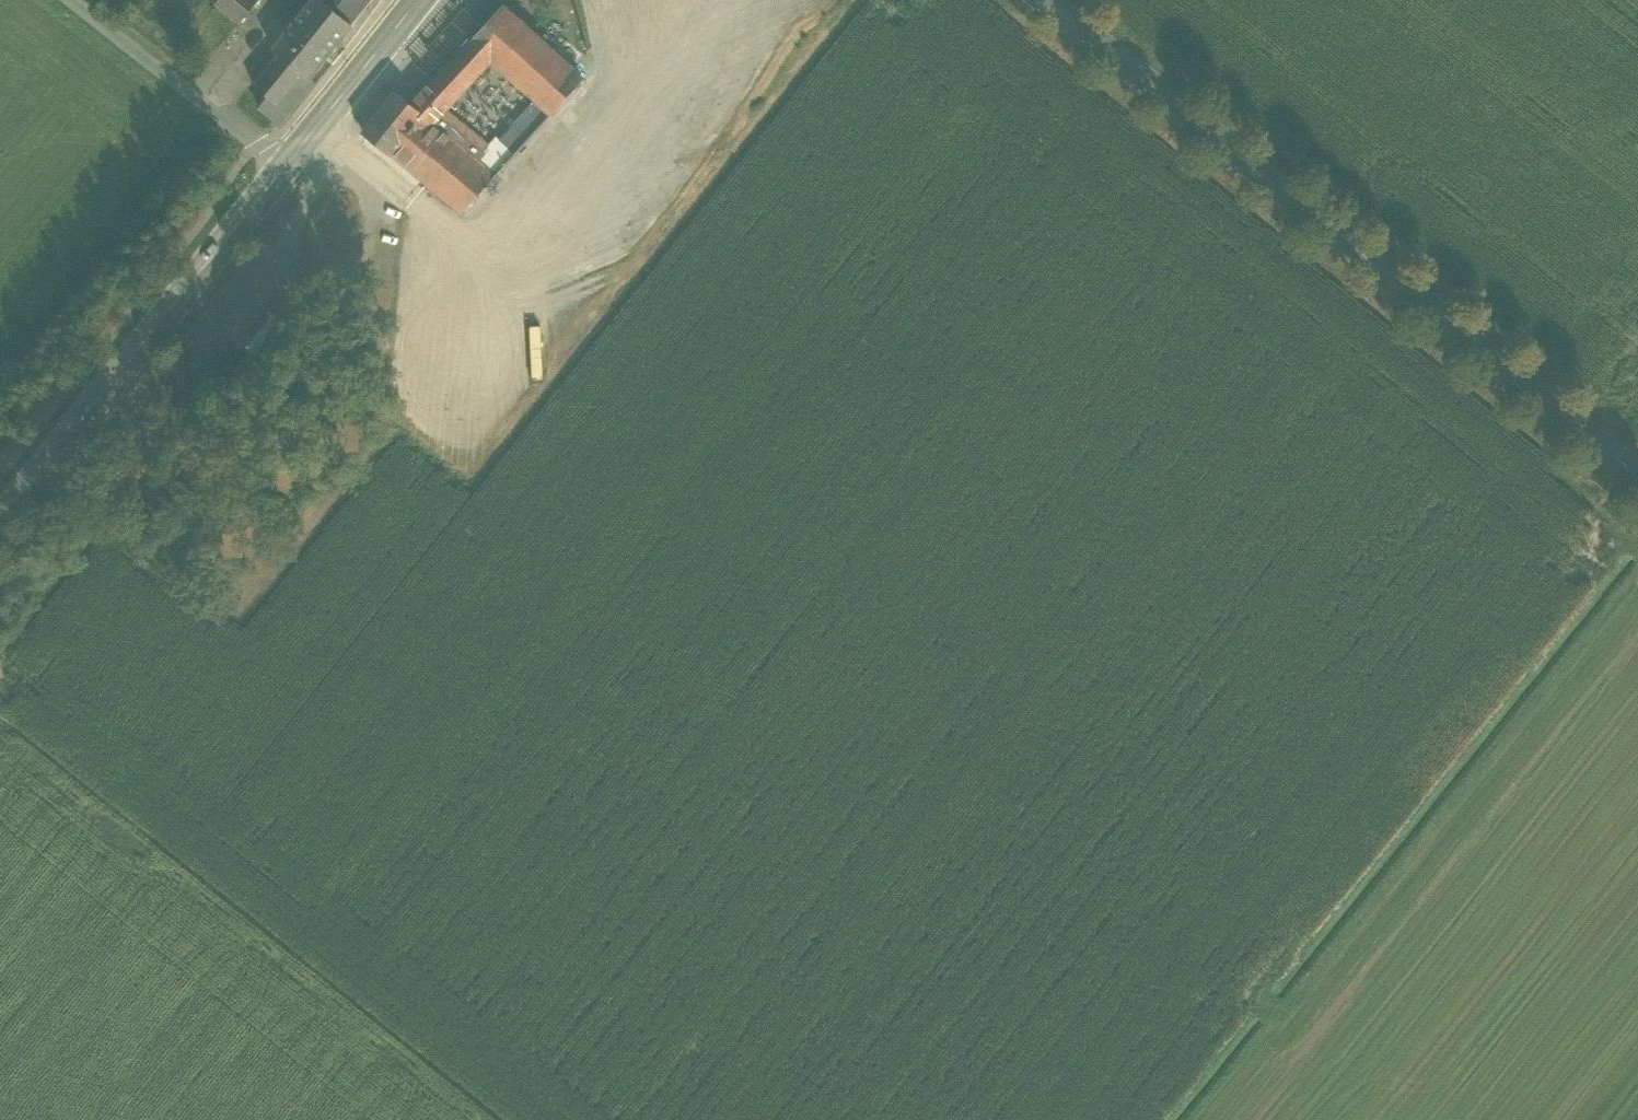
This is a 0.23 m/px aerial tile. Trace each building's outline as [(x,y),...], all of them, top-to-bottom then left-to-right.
[(239,20),(235,25),(248,35),(257,24),(244,15),(256,0),(213,0),(239,20)] [(270,48),(277,53),(306,77),(307,77),(350,23),(349,22),(322,0),(309,0),(270,48)] [(349,22),(366,0),(322,0),(349,22)] [(583,79),(502,4),(469,39),(490,59),(535,101),(550,114),(583,79)] [(469,39),(445,65),(466,85),(490,59),(469,39)] [(306,77),(277,53),(253,83),(268,95),(258,108),(272,119),(306,77)] [(453,98),(466,85),(445,65),(432,78),(434,80),(453,98)] [(307,77),(306,77),(272,119),(282,127),(316,85),(307,77)] [(411,104),(396,92),(363,133),(409,170),(442,130),(432,122),(445,108),(454,99),(453,98),(434,80),(411,104)] [(535,101),(512,126),(526,139),(550,114),(535,101)] [(489,144),(445,108),(432,122),(442,130),(449,136),(452,133),(457,137),(455,140),(477,158),(489,144)] [(512,126),(499,140),(515,154),(526,139),(512,126)] [(452,133),(449,136),(442,130),(409,170),(462,213),(497,174),(477,158),(455,140),(457,137),(452,133)] [(499,140),(496,137),(489,144),(477,158),(497,174),(515,154),(499,140)] [(535,385),(545,385),(542,332),(532,333),(535,385)]
